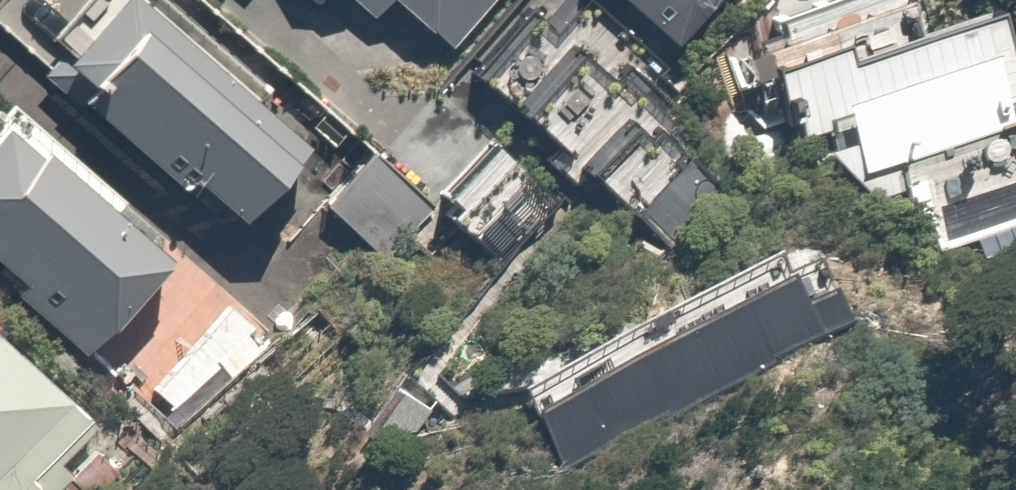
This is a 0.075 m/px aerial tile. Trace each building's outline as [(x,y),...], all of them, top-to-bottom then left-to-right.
[(147,0),(80,0),(52,32),(99,73),(76,99),(177,187),(188,174),(237,217),(305,139),(147,0)] [(368,17),(384,0),(350,0),(368,17)] [(452,63),(511,0),(384,0),(452,63)] [(635,9),(643,0),(626,0),(635,9)] [(823,109),(851,201),(911,183),(934,257),(1015,232),(1015,43),(1000,48),(988,7),(924,26),(916,0),(836,0),(777,18),(786,46),(775,50),(795,117),(823,109)] [(624,45),(576,2),(550,31),(531,15),(480,72),(660,232),(715,170),(602,69),(624,45)] [(16,281),(6,295),(81,356),(166,243),(0,117),(0,268),(16,281)] [(483,132),(435,188),(451,202),(440,214),(493,259),(552,191),(483,132)] [(381,252),(428,193),(368,145),(321,204),(381,252)] [(781,244),(521,379),(567,468),(827,333),(781,244)] [(265,332),(227,299),(151,388),(189,420),(265,332)] [(0,332),(0,489),(32,489),(96,414),(0,332)]
